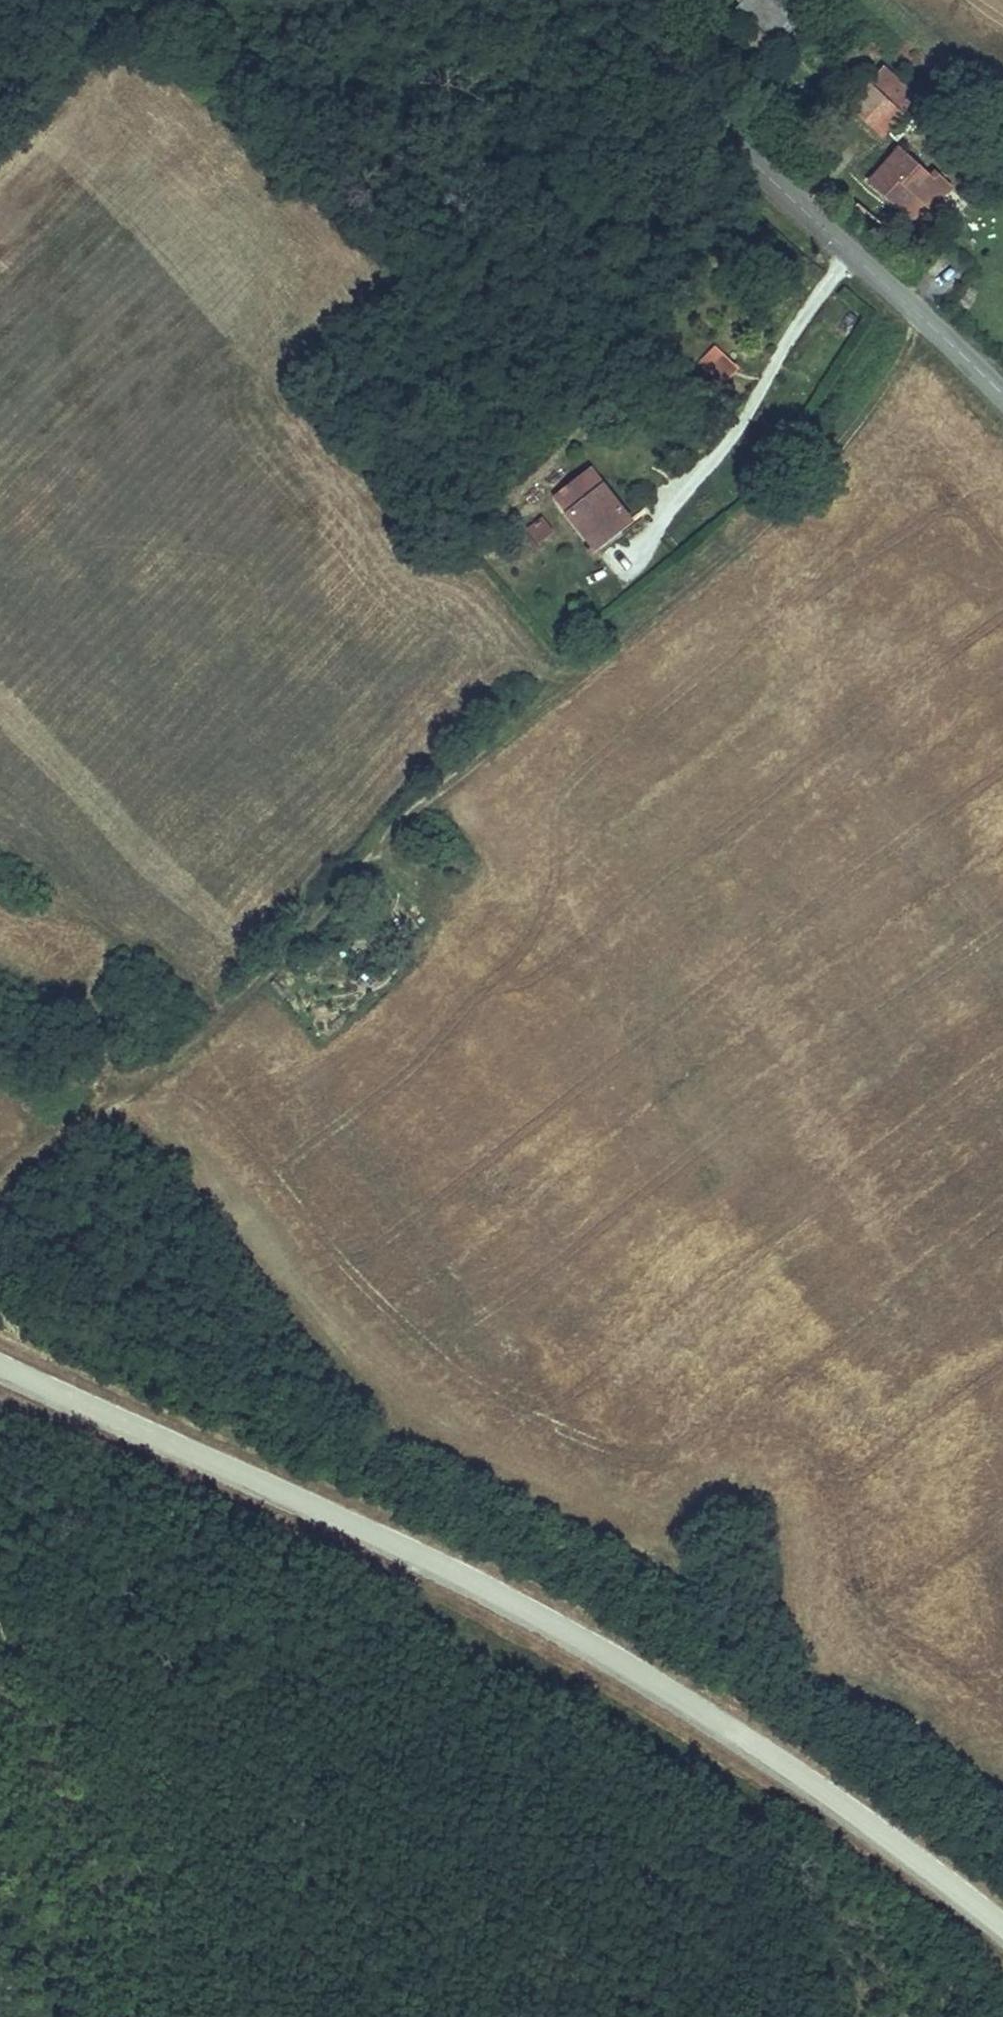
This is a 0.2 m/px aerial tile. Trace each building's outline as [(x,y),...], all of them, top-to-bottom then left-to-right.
[(758,3),(801,39),(822,15),(805,0),(760,0),(758,3)] [(910,62),(899,73),(929,100),(939,90),(910,62)] [(929,100),(899,73),(880,94),(908,123),(929,100)] [(925,142),(892,177),(919,204),(935,189),(950,204),(973,180),(958,166),(954,171),(925,142)] [(709,368),(713,372),(730,355),(721,346),(703,362),(709,368)] [(730,355),(713,372),(725,385),(742,367),(730,355)] [(592,470),(555,503),(590,545),(617,521),(609,513),(621,503),(592,470)]
